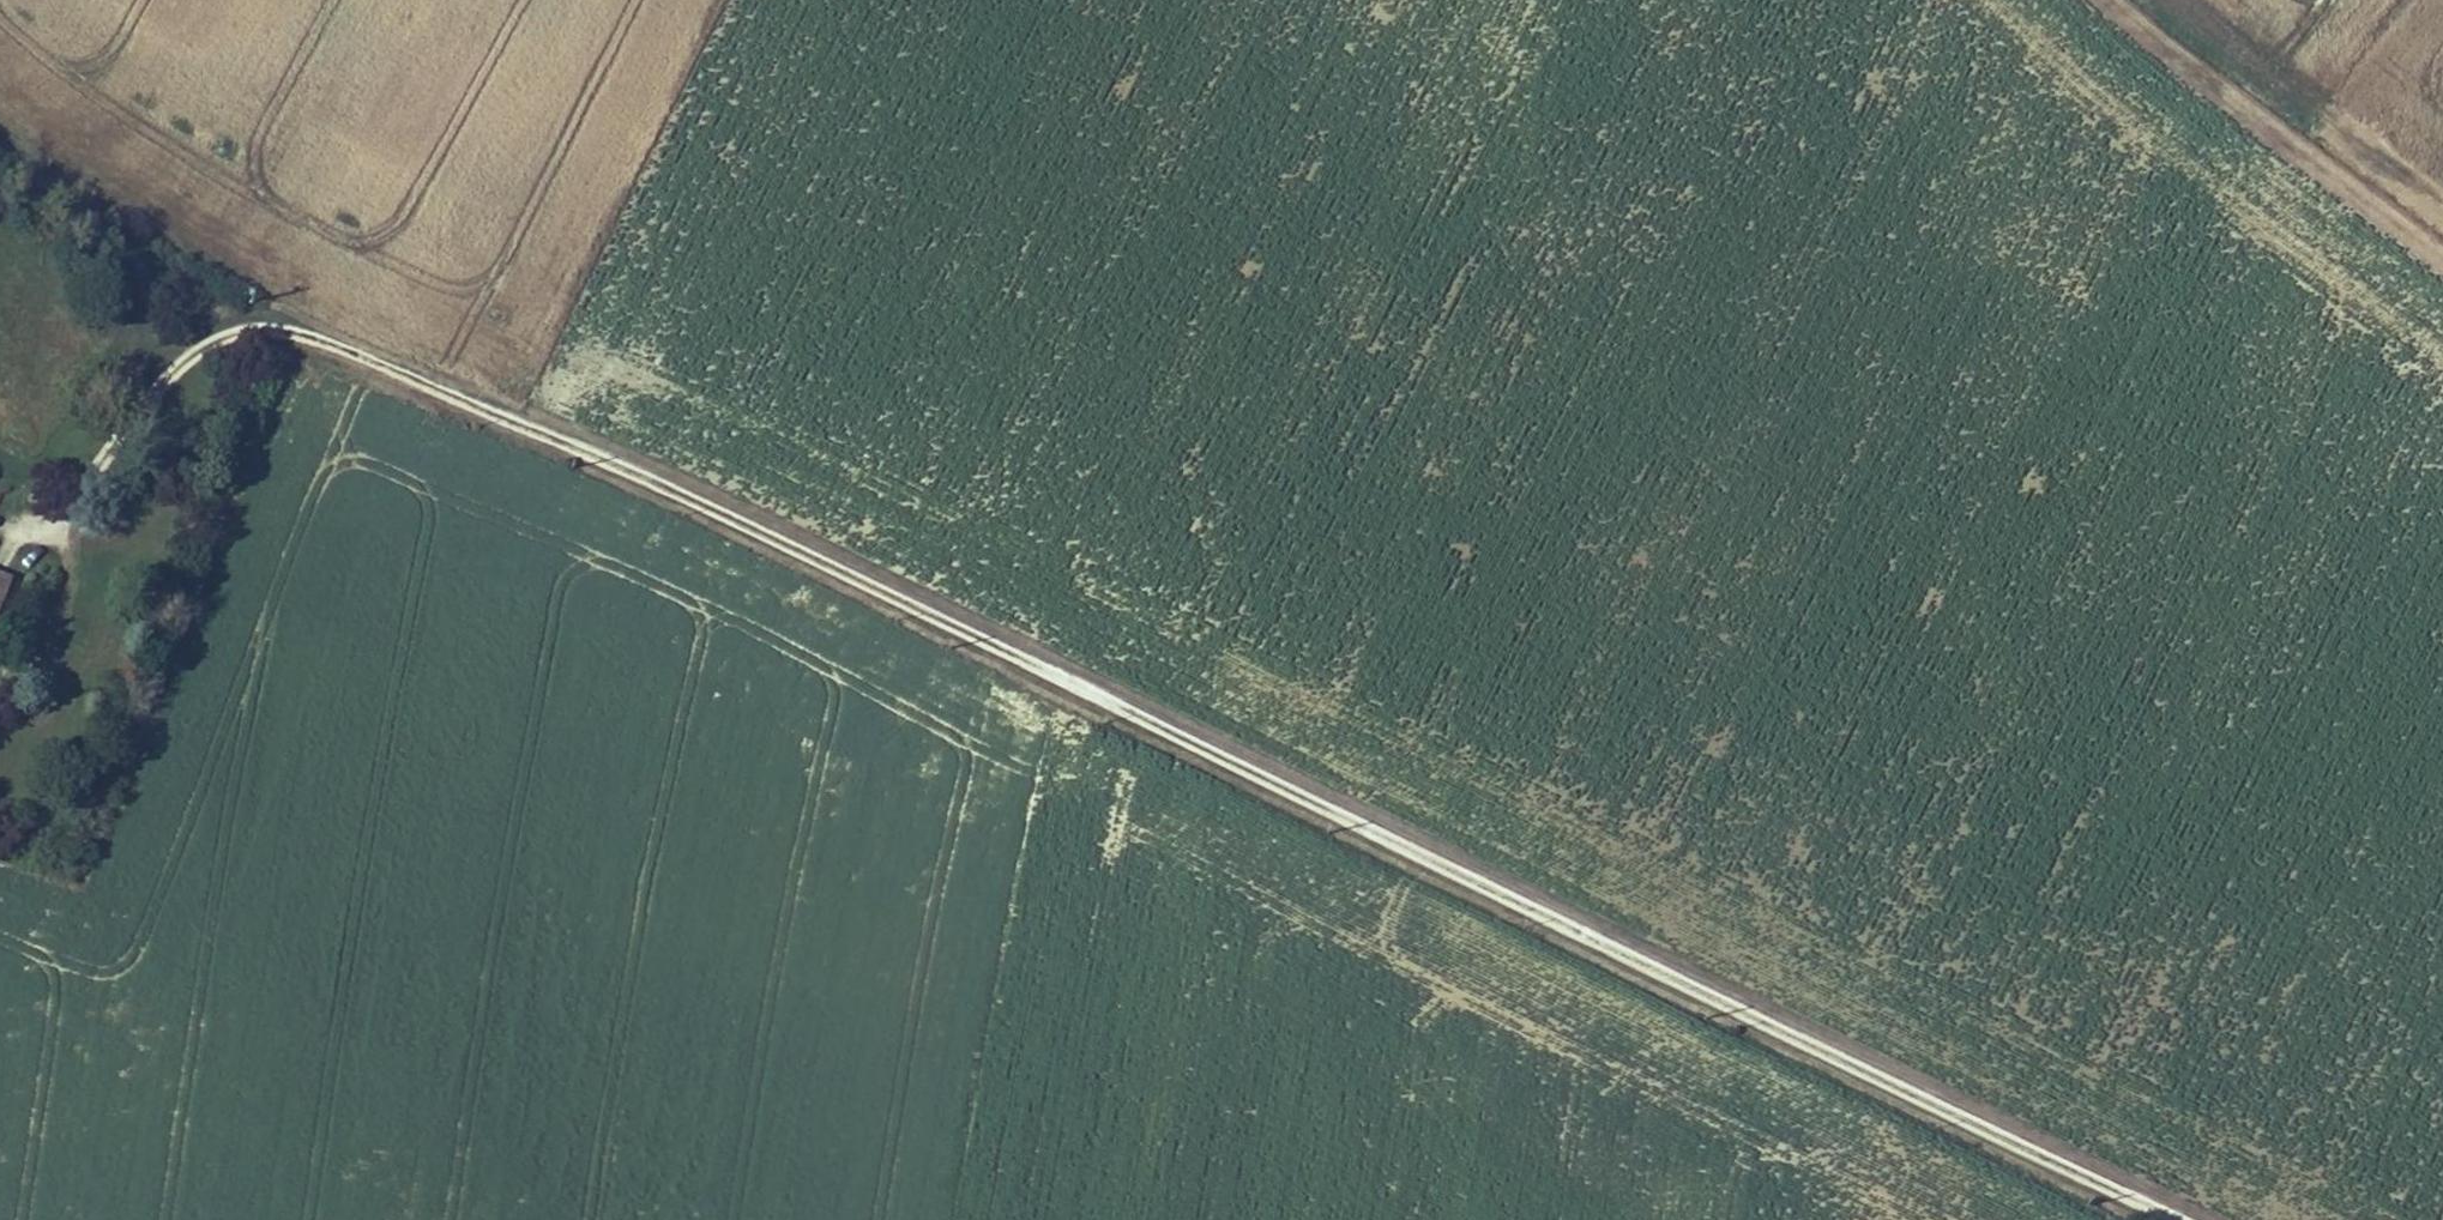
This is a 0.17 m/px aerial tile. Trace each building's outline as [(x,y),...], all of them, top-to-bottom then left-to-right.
[(0,578),(0,624),(15,583),(0,578)]
